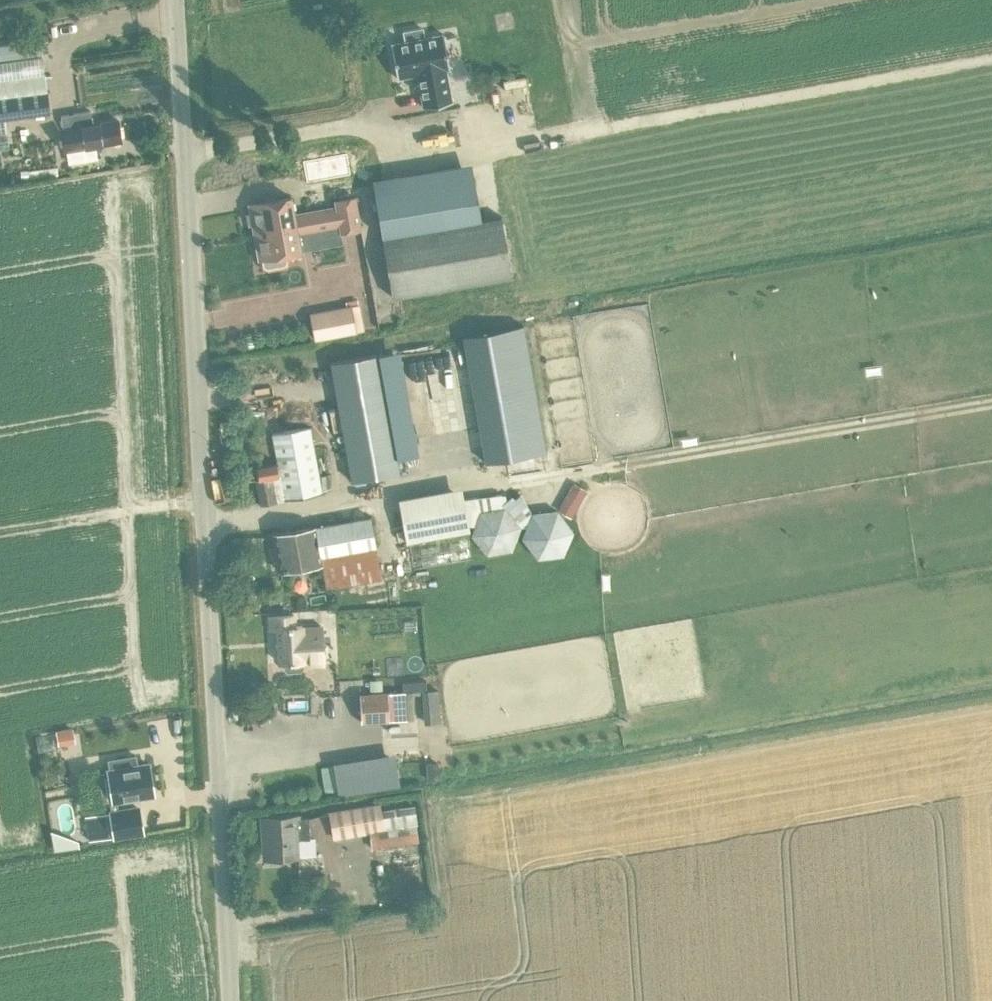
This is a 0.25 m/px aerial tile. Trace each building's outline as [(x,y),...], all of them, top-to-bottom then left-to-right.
[(390,43),(397,79),(416,75),(422,107),(452,101),(446,69),(449,69),(443,33),(424,36),(423,27),(402,31),(403,40),(390,43)] [(44,77),(44,74),(0,80),(0,132),(7,131),(5,117),(49,111),(44,77)] [(64,148),(120,139),(117,119),(92,123),(90,109),(60,114),(63,128),(61,128),(64,148)] [(331,189),(353,185),(349,166),(328,170),(331,189)] [(511,276),(501,215),(481,219),(474,175),(375,193),(393,296),(511,276)] [(291,196),(249,204),(254,232),(308,222),(338,216),(336,206),(306,212),(306,213),(294,215),(291,196)] [(308,222),(254,232),(258,259),(261,258),(262,265),(266,267),(283,264),(286,261),(285,254),(301,251),(297,233),(309,231),(309,232),(340,226),(341,232),(360,228),(355,197),(335,200),(336,206),(338,216),(308,222)] [(362,304),(309,313),(314,339),(366,329),(362,304)] [(523,325),(463,335),(485,462),(545,451),(523,325)] [(351,480),(399,471),(378,352),(330,361),(351,480)] [(258,477),(254,478),(258,503),(284,499),(322,492),(310,426),(272,433),(278,463),(256,466),(258,477)] [(470,529),(469,524),(464,498),(462,485),(398,497),(406,540),(470,529)] [(278,570),(321,563),(325,588),(381,578),(376,545),(369,515),(314,525),(272,532),(278,570)] [(472,558),(468,533),(407,543),(413,569),(472,558)] [(300,610),(300,620),(318,620),(318,610),(300,610)] [(302,660),(304,660),(305,665),(323,664),(320,625),(294,627),(294,614),(271,615),(271,628),(277,628),(279,661),(283,661),(283,667),(288,671),(299,670),(303,666),(302,660)] [(422,690),(424,723),(441,721),(439,689),(422,690)] [(360,721),(389,720),(406,719),(405,691),(359,694),(360,721)] [(75,728),(57,731),(60,746),(77,743),(75,728)] [(419,753),(417,737),(406,738),(408,755),(419,753)] [(137,765),(136,762),(135,755),(108,759),(110,769),(108,769),(109,772),(99,773),(104,800),(109,799),(110,810),(109,810),(109,812),(85,816),(88,839),(112,836),(112,838),(144,834),(140,804),(117,807),(117,800),(153,794),(148,763),(137,765)] [(329,765),(319,766),(322,792),(333,790),(329,765)] [(384,775),(345,780),(347,794),(386,789),(384,775)] [(415,804),(380,809),(380,806),(379,804),(329,810),(333,839),(369,833),(371,848),(419,842),(416,824),(417,824),(415,804)] [(298,818),(264,820),(265,855),(299,853),(299,855),(316,854),(315,837),(310,838),(309,817),(298,817),(298,818)]
